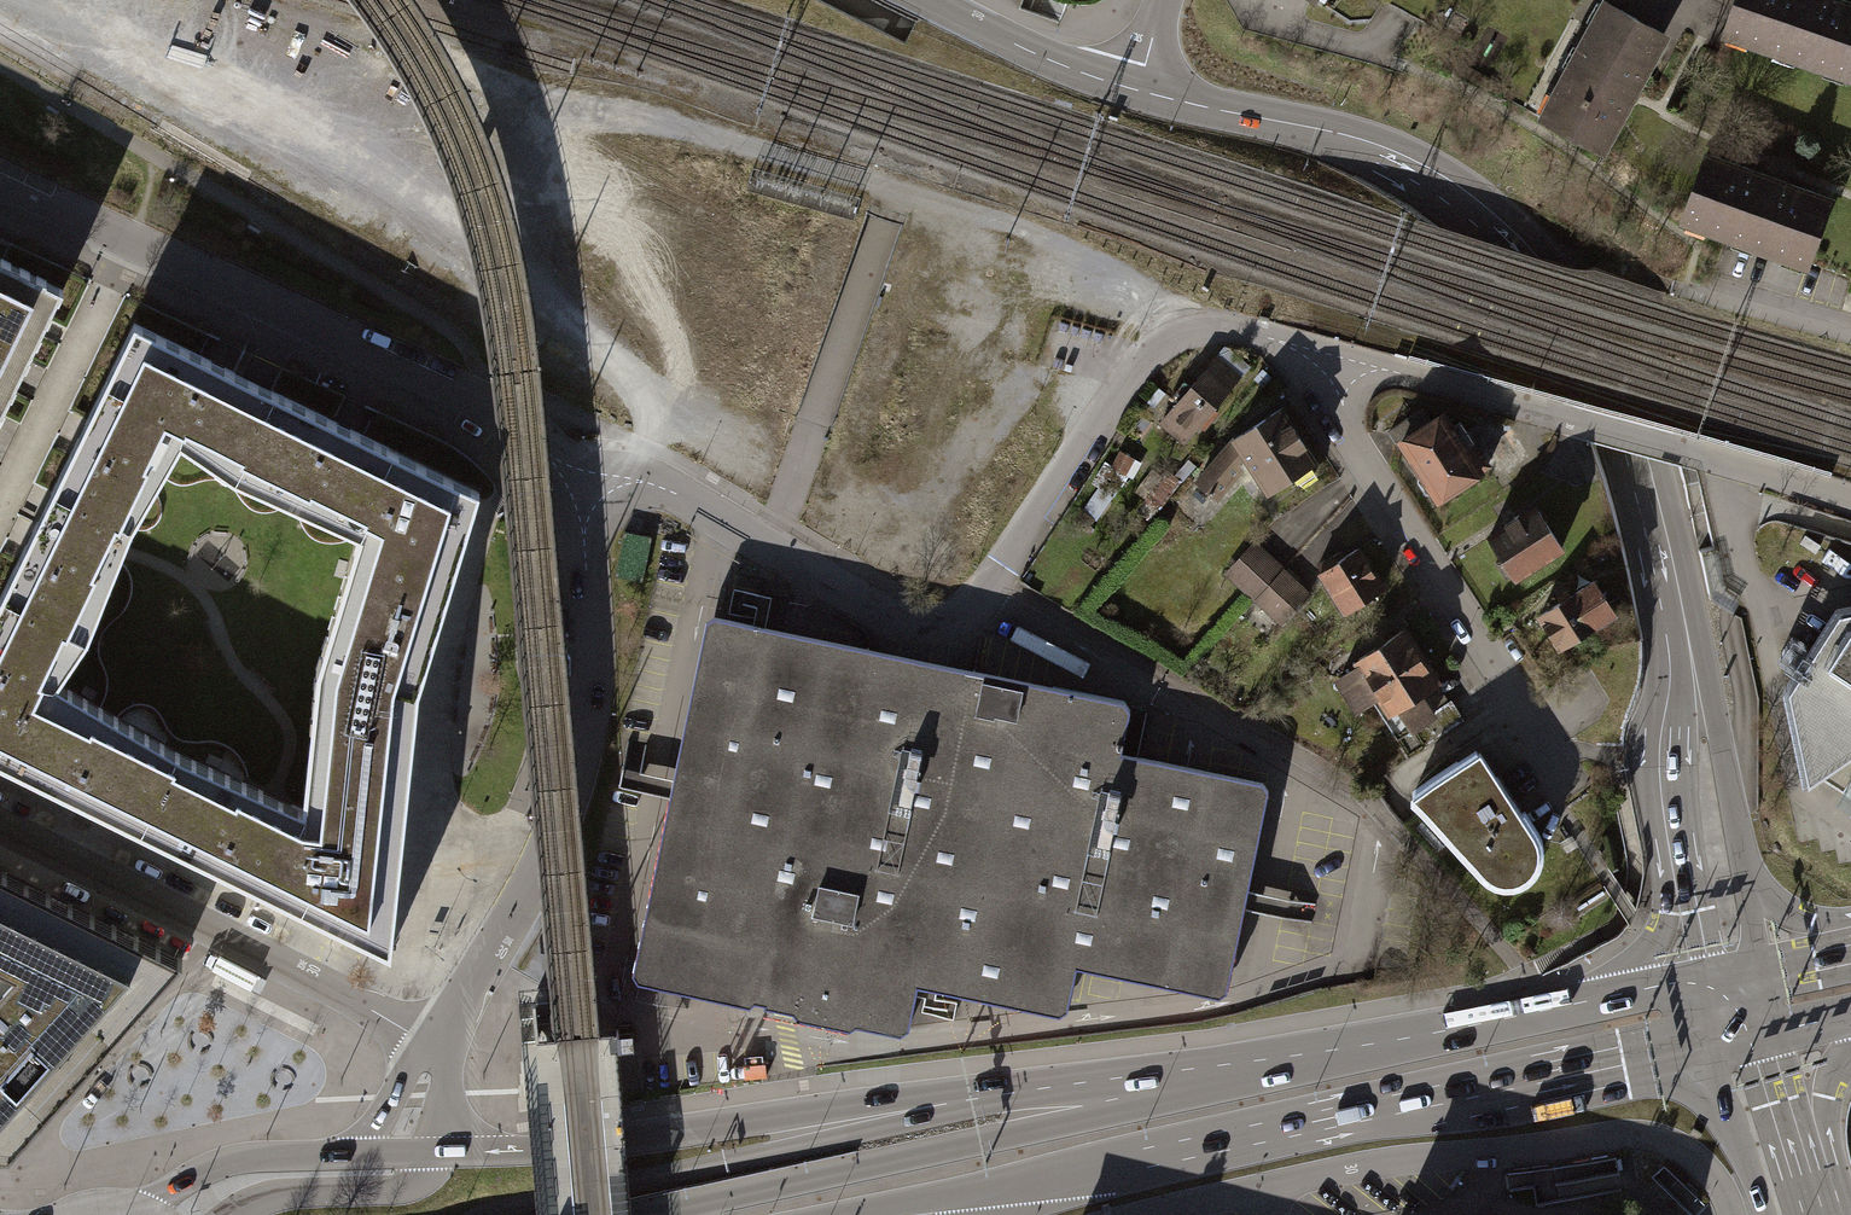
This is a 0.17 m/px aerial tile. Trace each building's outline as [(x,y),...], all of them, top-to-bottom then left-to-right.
[(1329,10),(1335,0),(1314,0),(1329,10)] [(1831,0),(1740,0),(1726,44),(1850,84),(1850,7),(1831,0)] [(1668,43),(1598,3),(1533,115),(1603,155),(1668,43)] [(1835,198),(1710,152),(1684,222),(1810,267),(1835,198)] [(1,415),(20,376),(62,289),(0,259),(0,414),(1,415)] [(222,366),(134,323),(101,390),(169,423),(239,457),(271,390),(222,366)] [(1159,424),(1185,446),(1237,385),(1211,363),(1159,424)] [(119,523),(169,423),(101,390),(78,437),(52,490),(119,523)] [(239,457),(364,518),(387,446),(358,432),(271,390),(239,457)] [(1232,439),(1235,442),(1198,487),(1218,504),(1249,467),(1274,507),(1322,478),(1280,409),(1232,439)] [(1401,443),(1440,504),(1483,477),(1444,416),(1401,443)] [(335,612),(433,643),(453,577),(479,491),(387,446),(364,518),(335,612)] [(109,544),(119,523),(52,490),(41,512),(27,542),(3,590),(71,623),(109,544)] [(1537,510),(1489,541),(1516,581),(1563,550),(1537,510)] [(1255,544),(1226,577),(1284,628),(1313,596),(1255,544)] [(1319,575),(1346,618),(1384,594),(1358,551),(1319,575)] [(1598,581),(1539,619),(1560,652),(1619,614),(1598,581)] [(71,623),(3,590),(0,597),(0,762),(3,763),(45,677),(71,623)] [(335,612),(317,669),(307,773),(408,784),(411,759),(418,690),(433,643),(335,612)] [(1812,788),(1850,760),(1850,612),(1841,614),(1790,695),(1812,788)] [(1118,762),(1129,709),(711,620),(633,985),(784,1017),(852,1031),(853,1029),(904,1039),(905,1033),(915,986),(1059,1017),(1064,1018),(1075,968),(1227,1000),(1267,794),(1118,762)] [(1402,712),(1426,750),(1462,728),(1438,690),(1440,688),(1406,633),(1358,663),(1392,718),(1402,712)] [(180,753),(45,677),(3,763),(29,776),(142,831),(180,753)] [(273,796),(180,753),(142,831),(235,877),(273,895),(292,905),(303,809),(273,796)] [(1537,843),(1482,756),(1416,800),(1490,882),(1505,888),(1520,886),(1533,877),(1539,861),(1537,843)] [(303,809),(292,905),(390,953),(394,914),(408,784),(307,773),(303,809)] [(71,904),(29,883),(0,869),(0,982),(64,912),(71,904)] [(182,958),(119,927),(71,904),(64,912),(0,982),(0,1009),(77,1075),(174,967),(182,958)] [(0,1009),(0,1151),(9,1151),(55,1100),(77,1075),(0,1009)] [(611,1168),(615,1214),(631,1214),(627,1166),(611,1168)]
